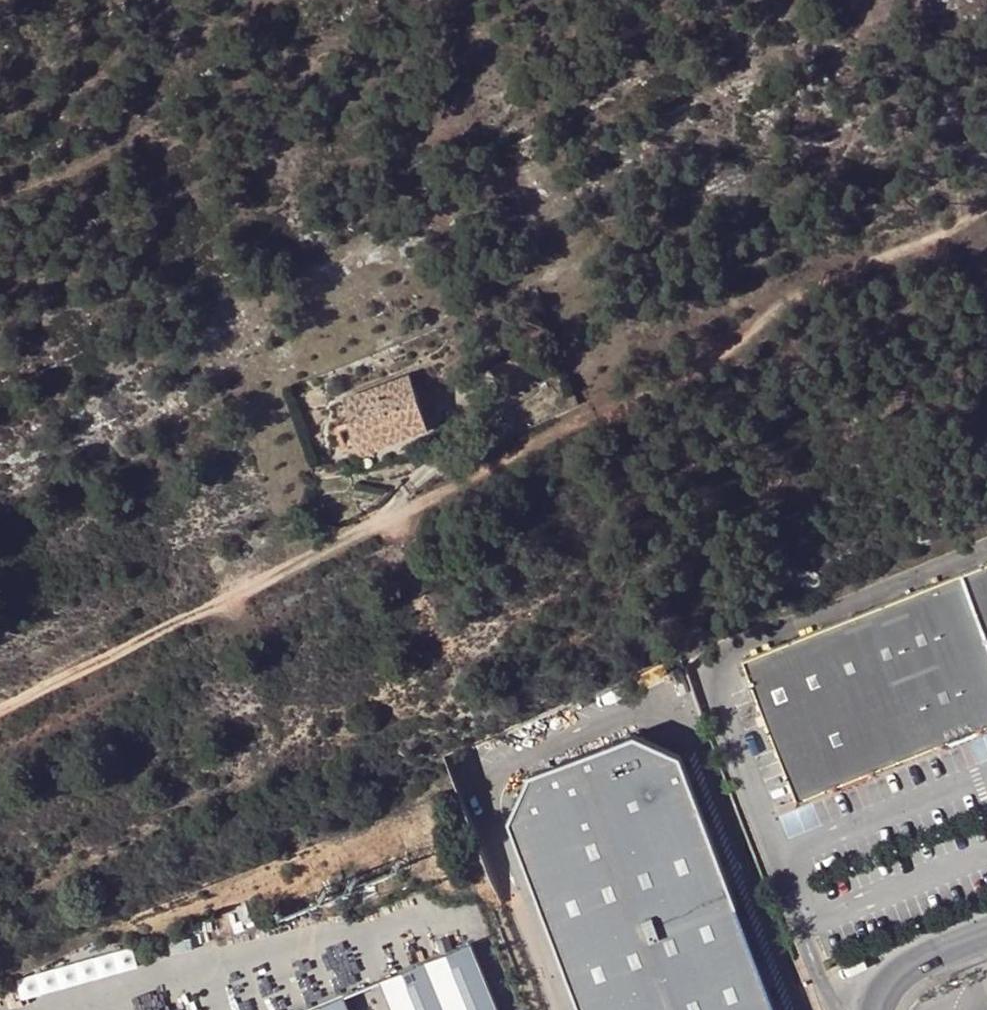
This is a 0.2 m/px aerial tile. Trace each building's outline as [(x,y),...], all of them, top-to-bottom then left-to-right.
[(344,400),(353,423),(367,418),(375,439),(427,420),(421,403),(410,375),(344,400)] [(421,403),(427,420),(434,417),(428,401),(421,403)] [(367,418),(353,423),(364,453),(430,429),(427,420),(375,439),(367,418)] [(961,574),(986,645),(986,564),(961,574)] [(746,659),(801,799),(888,765),(986,726),(986,645),(961,574),(746,659)] [(581,1009),(778,1009),(681,755),(634,735),(529,775),(509,820),(581,1009)] [(380,984),(391,1009),(496,1009),(470,947),(380,984)] [(348,994),(309,1009),(354,1009),(348,994)]
